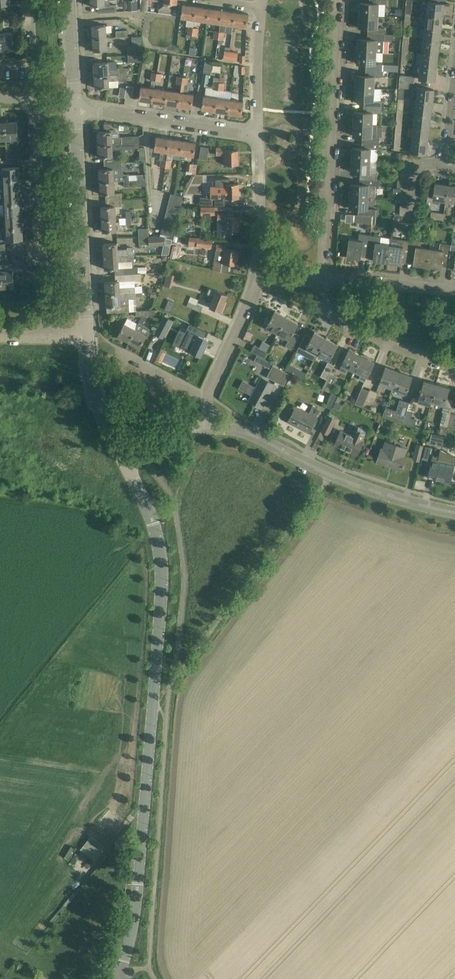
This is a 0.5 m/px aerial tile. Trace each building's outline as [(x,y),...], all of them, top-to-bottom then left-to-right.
[(91,6),(98,6),(98,12),(117,11),(116,5),(109,5),(109,0),(91,0),(91,6)] [(177,0),(148,0),(159,1),(159,9),(173,10),(174,3),(177,3),(177,0)] [(378,15),(379,4),(387,4),(387,0),(372,0),(372,3),(360,2),(360,14),(378,15)] [(427,14),(442,16),(444,3),(428,2),(427,14)] [(194,19),(196,6),(183,4),(181,17),(194,19)] [(196,6),(194,19),(207,21),(209,8),(196,6)] [(223,10),(209,8),(207,21),(220,23),(221,23),(223,10)] [(221,23),(220,23),(219,31),(218,39),(217,45),(223,46),(225,32),(226,24),(234,25),(236,12),(223,10),(221,23)] [(236,12),(234,25),(247,27),(249,14),(236,12)] [(378,15),(360,14),(359,27),(371,27),(371,33),(385,34),(385,28),(377,27),(378,15)] [(442,16),(427,14),(425,27),(441,29),(442,16)] [(93,38),(106,37),(106,25),(92,26),(93,38)] [(441,29),(425,27),(424,40),(439,42),(441,29)] [(0,33),(1,50),(13,49),(12,32),(0,33)] [(392,34),(385,34),(371,33),(370,39),(358,39),(358,51),(376,52),(383,52),(384,40),(391,41),(392,34)] [(107,50),(106,37),(93,38),(93,51),(107,50)] [(439,42),(424,40),(422,53),(438,55),(439,42)] [(128,54),(141,54),(142,54),(142,46),(128,47),(128,54)] [(375,64),(376,52),(358,51),(357,63),(369,64),(369,69),(383,70),(384,64),(375,64)] [(438,55),(422,53),(421,65),(436,67),(438,55)] [(95,75),(118,74),(117,68),(108,68),(108,62),(94,63),(95,75)] [(436,67),(421,65),(419,78),(435,80),(436,67)] [(383,70),(369,69),(369,76),(356,75),(356,87),(374,88),(375,76),(383,77),(383,70)] [(118,81),(118,74),(95,75),(95,87),(118,86),(118,81)] [(203,74),(201,85),(207,86),(209,75),(203,74)] [(182,84),(181,88),(178,105),(192,107),(194,94),(186,93),(188,85),(187,85),(188,77),(183,77),(182,84)] [(127,85),(125,97),(132,98),(134,87),(127,85)] [(168,91),(167,91),(165,103),(178,105),(181,88),(169,86),(168,91)] [(152,101),(154,89),(141,87),(139,99),(152,101)] [(202,109),(215,111),(217,98),(218,90),(212,89),(213,88),(206,87),(205,96),(204,96),(202,109)] [(381,88),(374,88),(356,87),(355,99),(367,100),(367,106),(381,107),(382,100),(381,100),(381,88)] [(417,100),(432,102),(434,89),(418,87),(417,100)] [(167,91),(154,89),(152,101),(165,103),(167,91)] [(215,111),(228,113),(230,100),(217,98),(215,111)] [(244,102),(230,100),(228,113),(242,115),(244,102)] [(432,102),(417,100),(415,113),(431,115),(432,102)] [(381,107),(367,106),(367,112),(354,111),(354,123),(372,124),(373,112),(381,113),(381,107)] [(431,115),(415,113),(413,126),(429,128),(431,115)] [(17,121),(5,122),(6,139),(18,139),(17,121)] [(377,124),(372,124),(354,123),(353,135),(365,136),(365,142),(379,143),(380,137),(376,136),(377,124)] [(429,128),(413,126),(412,138),(428,140),(429,128)] [(98,144),(139,141),(139,136),(112,137),(111,131),(97,131),(98,144)] [(166,160),(168,152),(170,138),(156,136),(154,150),(161,151),(160,159),(161,159),(160,166),(165,167),(166,160)] [(168,152),(181,154),(183,140),(170,138),(168,152)] [(426,153),(428,140),(412,138),(410,151),(426,153)] [(183,140),(181,154),(194,156),(196,142),(183,140)] [(104,157),(104,163),(121,162),(121,155),(113,156),(112,150),(139,148),(140,147),(139,141),(98,144),(99,157),(104,157)] [(353,147),(352,160),(370,161),(371,149),(379,149),(379,143),(365,142),(365,148),(353,147)] [(201,146),(199,158),(207,159),(209,147),(201,146)] [(216,147),(216,155),(224,154),(224,165),(238,164),(238,150),(226,150),(226,147),(216,147)] [(370,161),(352,160),(351,172),(363,172),(363,178),(377,179),(378,173),(370,173),(370,161)] [(122,168),(121,162),(104,163),(105,169),(99,169),(100,181),(113,181),(124,180),(129,180),(129,174),(113,175),(113,169),(122,168)] [(196,175),(197,164),(187,163),(186,170),(192,171),(191,174),(191,175),(196,175)] [(3,180),(20,179),(19,167),(2,167),(3,180)] [(350,196),(368,197),(375,197),(376,185),(377,185),(377,179),(363,178),(363,184),(351,184),(350,196)] [(3,192),(21,191),(20,179),(3,180),(3,192)] [(106,200),(121,199),(121,193),(114,193),(113,181),(100,181),(101,194),(106,194),(106,200)] [(227,181),(217,181),(217,188),(218,188),(218,193),(225,192),(225,198),(239,198),(239,183),(227,183),(227,181)] [(433,199),(446,201),(448,185),(435,183),(433,199)] [(448,185),(446,201),(454,202),(454,186),(448,185)] [(388,192),(388,198),(401,199),(401,188),(394,188),(394,190),(391,190),(391,192),(388,192)] [(4,204),(21,203),(21,191),(3,192),(4,204)] [(168,206),(179,209),(182,197),(171,194),(168,206)] [(368,197),(350,196),(349,208),(361,209),(361,215),(372,215),(376,215),(376,209),(368,209),(368,197)] [(215,197),(201,197),(200,205),(215,205),(215,197)] [(122,206),(121,199),(106,200),(107,206),(101,206),(102,219),(115,218),(115,206),(122,206)] [(5,216),(22,215),(21,203),(4,204),(5,216)] [(168,206),(165,218),(176,221),(179,209),(168,206)] [(215,215),(215,207),(202,207),(201,215),(215,215)] [(228,213),(218,213),(217,236),(232,237),(232,231),(239,231),(239,217),(233,216),(234,212),(228,212),(228,213)] [(443,221),(444,213),(431,212),(430,219),(443,221)] [(5,228),(22,227),(22,215),(5,216),(5,228)] [(372,215),(361,215),(354,215),(354,222),(372,223),(372,215)] [(115,218),(102,219),(103,232),(116,231),(115,218)] [(165,218),(162,230),(173,233),(176,221),(165,218)] [(23,239),(22,227),(5,228),(0,228),(1,240),(23,239)] [(138,229),(139,237),(149,236),(148,228),(138,229)] [(367,254),(370,235),(359,233),(358,240),(349,238),(346,257),(361,259),(361,253),(367,254)] [(160,235),(149,236),(149,244),(149,245),(165,244),(165,237),(160,235)] [(381,236),(370,235),(367,254),(373,255),(373,260),(387,262),(389,244),(380,243),(381,236)] [(149,244),(149,236),(139,237),(140,244),(149,244)] [(211,246),(212,238),(189,236),(189,245),(211,246)] [(410,238),(410,240),(408,258),(414,259),(413,264),(427,266),(430,248),(421,246),(422,240),(410,238)] [(408,258),(410,240),(400,239),(399,246),(389,244),(387,262),(401,264),(402,257),(408,258)] [(104,257),(134,255),(133,246),(127,247),(127,249),(117,249),(117,243),(103,244),(104,257)] [(449,264),(451,244),(440,243),(439,249),(430,248),(427,266),(441,268),(442,263),(449,264)] [(227,246),(217,244),(213,269),(229,272),(230,264),(236,265),(238,250),(226,248),(227,246)] [(134,263),(134,255),(104,257),(105,269),(118,268),(127,268),(127,267),(133,267),(133,263),(134,263)] [(13,270),(1,270),(2,288),(14,287),(14,284),(13,278),(13,272),(13,270)] [(165,279),(173,281),(175,275),(167,273),(165,279)] [(171,288),(173,281),(165,279),(164,285),(171,288)] [(136,292),(140,292),(143,292),(142,286),(135,286),(135,280),(128,281),(120,281),(120,280),(105,281),(106,294),(136,292)] [(228,294),(218,291),(216,290),(216,291),(209,288),(207,294),(213,296),(208,307),(221,312),(228,294)] [(116,312),(127,311),(129,311),(128,299),(136,298),(136,292),(106,294),(107,306),(116,306),(116,312)] [(187,305),(194,308),(198,300),(191,297),(187,305)] [(170,312),(174,302),(169,300),(164,309),(170,312)] [(278,333),(287,317),(275,310),(266,326),(278,333)] [(298,323),(287,317),(278,333),(289,339),(286,345),(292,349),(299,335),(293,332),(298,323)] [(118,335),(128,341),(135,329),(138,323),(128,318),(125,323),(124,323),(118,335)] [(162,319),(155,334),(163,338),(170,323),(162,319)] [(135,329),(128,341),(140,347),(147,335),(135,329)] [(318,353),(326,338),(315,331),(313,334),(308,331),(297,351),(314,361),(318,353)] [(166,332),(165,335),(160,344),(178,353),(182,344),(187,347),(186,348),(191,351),(201,356),(208,340),(199,335),(198,335),(194,342),(190,340),(188,345),(183,342),(184,341),(166,332)] [(338,344),(326,338),(318,353),(329,360),(338,344)] [(251,351),(257,355),(263,358),(267,352),(254,345),(251,351)] [(355,370),(362,356),(349,350),(340,369),(346,372),(348,366),(355,370)] [(263,358),(257,355),(254,360),(271,369),(273,365),(274,364),(263,358)] [(362,356),(355,370),(362,373),(360,378),(365,380),(374,361),(362,356)] [(321,376),(327,379),(330,373),(334,365),(328,362),(321,376)] [(271,369),(267,377),(284,386),(290,374),(273,365),(271,369)] [(393,387),(400,372),(386,366),(382,376),(381,376),(378,385),(385,388),(386,385),(393,387)] [(412,376),(400,372),(393,387),(401,390),(400,393),(405,396),(409,386),(408,386),(412,376)] [(337,376),(330,373),(327,379),(322,388),(329,392),(337,376)] [(261,377),(248,401),(253,403),(252,404),(255,406),(255,404),(262,408),(275,384),(261,377)] [(432,402),(437,384),(424,380),(418,402),(430,406),(431,401),(432,402)] [(449,387),(437,384),(432,402),(444,405),(449,387)] [(362,406),(369,391),(362,388),(355,403),(362,406)] [(369,391),(362,406),(369,409),(371,403),(373,404),(378,392),(370,388),(369,391)] [(331,409),(333,407),(338,396),(332,393),(326,406),(331,409)] [(338,396),(333,407),(339,410),(345,399),(338,396)] [(383,415),(403,422),(410,402),(400,399),(396,410),(386,407),(383,415)] [(319,411),(312,407),(309,413),(296,406),(288,421),(309,432),(316,417),(319,411)] [(448,427),(451,413),(443,411),(439,427),(441,427),(439,433),(446,435),(448,427)] [(336,418),(329,415),(321,431),(328,434),(336,418)] [(341,430),(338,435),(334,444),(346,449),(347,449),(358,453),(364,440),(362,439),(366,430),(362,429),(362,428),(358,426),(356,426),(352,435),(341,430)] [(424,441),(418,439),(413,459),(419,461),(423,445),(424,441)] [(404,455),(407,447),(385,440),(382,448),(381,448),(377,462),(402,470),(403,466),(404,466),(407,456),(404,455)] [(425,446),(422,459),(428,460),(431,447),(425,446)] [(430,468),(438,470),(436,479),(450,482),(454,463),(454,461),(454,455),(449,452),(448,454),(440,450),(438,457),(432,456),(430,468)] [(93,859),(105,845),(92,833),(79,848),(93,859)]
